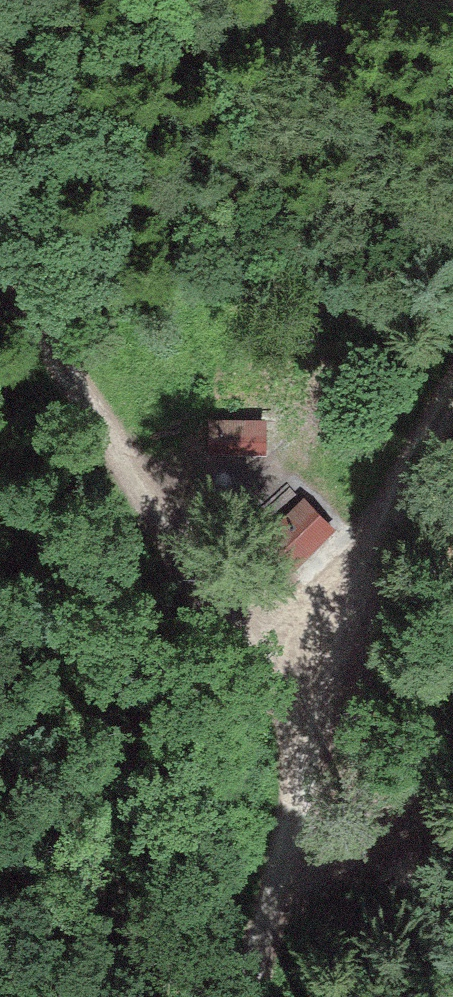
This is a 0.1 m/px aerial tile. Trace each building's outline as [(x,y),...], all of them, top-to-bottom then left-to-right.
[(265,400),(189,418),(208,502),(285,485),(265,400)]
